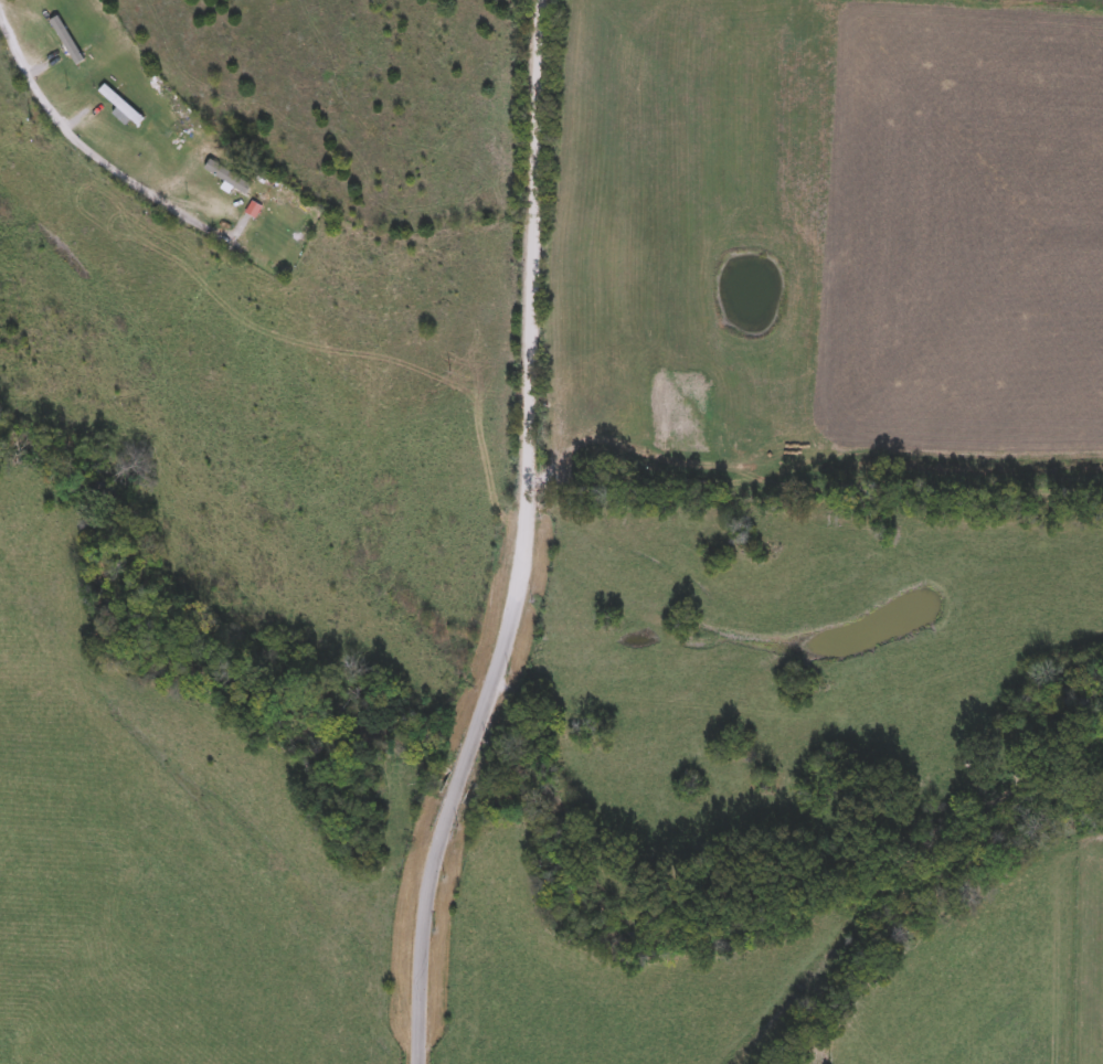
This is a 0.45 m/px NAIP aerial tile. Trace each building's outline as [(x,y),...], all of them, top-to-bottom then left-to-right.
[(56,18),(85,62),(77,67),(47,23),(56,18)] [(104,85),(144,120),(137,128),(98,94),(104,85)] [(208,161),(252,189),(247,196),(203,170),(208,161)]
